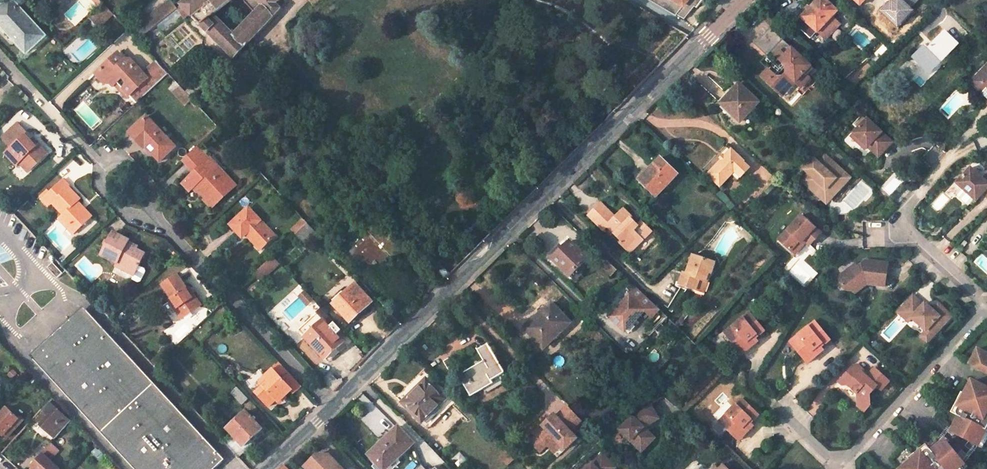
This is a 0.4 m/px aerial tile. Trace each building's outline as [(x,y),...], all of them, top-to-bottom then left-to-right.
[(12,0),(11,0),(0,10),(0,23),(27,52),(44,36),(12,0)] [(183,6),(235,56),(281,8),(277,2),(280,0),(190,0),(183,6)] [(677,18),(678,16),(686,20),(694,8),(697,9),(704,0),(648,0),(677,18)] [(809,36),(815,30),(824,39),(838,23),(831,15),(837,10),(826,0),(816,0),(801,16),(801,15),(794,21),(809,36)] [(158,26),(177,11),(169,1),(146,19),(154,29),(158,26)] [(114,15),(106,7),(92,20),(100,28),(114,15)] [(178,9),(177,11),(158,26),(164,34),(185,17),(178,9)] [(136,28),(144,37),(154,29),(146,19),(136,28)] [(812,67),(769,28),(753,44),(765,55),(759,62),(766,69),(760,76),(781,95),(794,81),(800,87),(809,77),(805,74),(812,67)] [(927,49),(924,46),(912,58),(929,73),(958,44),(944,32),(927,49)] [(115,56),(123,65),(125,62),(126,62),(119,55),(118,54),(115,56)] [(114,80),(130,97),(137,105),(169,75),(162,68),(149,80),(132,62),(126,62),(125,62),(123,65),(115,56),(95,75),(104,84),(110,84),(111,82),(114,80)] [(975,75),(986,86),(986,64),(975,75)] [(975,75),(970,79),(985,93),(986,92),(986,86),(975,75)] [(130,97),(114,80),(111,82),(127,99),(130,97)] [(203,86),(199,81),(192,87),(190,85),(184,91),(190,98),(203,86)] [(719,103),(738,121),(757,102),(737,83),(719,103)] [(222,119),(207,102),(200,108),(215,125),(222,119)] [(892,140),(866,116),(852,131),(860,138),(857,140),(865,147),(870,142),(881,151),(892,140)] [(146,117),(133,129),(147,145),(144,147),(158,162),(174,148),(146,117)] [(15,166),(20,161),(29,171),(46,156),(38,146),(35,149),(29,142),(25,137),(27,134),(18,124),(0,141),(0,142),(8,152),(3,157),(13,168),(15,166)] [(147,145),(133,129),(127,134),(142,150),(144,147),(147,145)] [(860,138),(852,131),(850,134),(857,140),(860,138)] [(35,149),(38,146),(32,140),(29,142),(35,149)] [(870,142),(868,145),(879,154),(881,151),(870,142)] [(193,190),(196,187),(207,199),(204,202),(211,209),(237,186),(224,171),(221,174),(208,161),(210,160),(198,148),(181,162),(189,171),(193,167),(197,171),(193,175),(182,186),(189,193),(193,190)] [(730,150),(707,174),(719,185),(733,172),(739,178),(748,169),(741,163),(742,161),(730,150)] [(810,171),(803,179),(828,201),(849,176),(824,155),(818,162),(814,159),(806,168),(810,171)] [(211,158),(210,160),(208,161),(221,174),(224,171),(211,158)] [(639,180),(656,196),(677,174),(660,158),(639,180)] [(894,167),(894,159),(884,159),(884,167),(894,167)] [(24,176),(29,171),(20,161),(15,166),(24,176)] [(193,167),(189,171),(193,175),(197,171),(193,167)] [(983,178),(971,167),(957,183),(977,200),(985,192),(986,194),(986,196),(986,174),(983,178)] [(849,176),(828,201),(833,205),(839,197),(854,180),(849,176)] [(78,206),(80,205),(75,200),(77,199),(66,186),(67,185),(61,178),(39,197),(46,204),(50,200),(61,213),(56,217),(66,228),(70,223),(75,229),(89,216),(82,208),(80,209),(78,206)] [(207,199),(196,187),(193,190),(204,202),(207,199)] [(839,197),(833,205),(831,207),(838,213),(850,212),(854,208),(845,201),(839,197)] [(600,203),(589,215),(604,229),(608,225),(623,240),(621,242),(638,259),(658,238),(641,222),(636,227),(628,220),(631,217),(623,210),(615,218),(600,203)] [(242,238),(246,235),(248,233),(251,235),(249,238),(260,250),(275,236),(248,209),(230,225),(242,238)] [(823,233),(803,215),(780,241),(793,252),(801,242),(803,244),(806,241),(808,243),(812,246),(823,233)] [(392,259),(403,249),(377,220),(366,230),(370,234),(371,236),(350,255),(358,264),(361,262),(369,271),(381,260),(384,263),(390,258),(392,259)] [(70,223),(66,228),(71,233),(75,229),(70,223)] [(310,240),(306,235),(309,233),(304,227),(296,234),(305,245),(310,240)] [(124,246),(127,240),(111,232),(100,256),(116,264),(117,262),(124,265),(126,272),(133,276),(144,254),(133,248),(132,250),(124,246)] [(371,236),(370,234),(348,253),(350,255),(371,236)] [(127,240),(124,246),(132,250),(133,248),(135,244),(127,240)] [(793,252),(797,256),(808,243),(806,241),(803,244),(801,242),(793,252)] [(558,249),(550,257),(571,278),(589,260),(571,242),(561,252),(558,249)] [(699,280),(705,282),(707,274),(710,275),(713,263),(692,255),(685,274),(682,273),(678,284),(695,290),(699,280)] [(283,268),(272,256),(255,272),(261,278),(271,269),(276,274),(283,268)] [(604,258),(598,264),(612,277),(618,271),(604,258)] [(384,263),(381,260),(369,271),(372,274),(384,263)] [(866,284),(885,286),(888,263),(865,260),(856,267),(854,264),(836,278),(845,290),(851,291),(852,290),(864,281),(866,284)] [(61,272),(51,261),(47,266),(57,277),(61,272)] [(117,262),(116,264),(115,266),(126,272),(124,265),(117,262)] [(444,268),(437,274),(445,281),(451,274),(444,268)] [(707,274),(705,282),(699,280),(695,290),(704,293),(710,275),(707,274)] [(175,309),(182,319),(201,306),(195,296),(191,299),(186,292),(188,291),(178,276),(163,286),(173,299),(178,308),(175,309)] [(864,281),(852,290),(854,293),(866,284),(864,281)] [(372,306),(355,287),(334,307),(351,325),(372,306)] [(644,310),(651,303),(635,287),(618,305),(620,307),(609,318),(623,331),(624,331),(631,324),(644,310)] [(191,299),(195,296),(190,290),(188,291),(186,292),(191,299)] [(313,300),(304,290),(297,297),(306,307),(313,300)] [(926,331),(933,338),(952,317),(943,308),(937,314),(933,311),(925,304),(923,306),(913,296),(898,312),(907,321),(910,320),(912,319),(926,331)] [(178,308),(173,299),(170,301),(175,309),(178,308)] [(651,316),(658,309),(651,303),(644,310),(651,316)] [(570,325),(552,305),(525,329),(543,349),(570,325)] [(939,305),(933,311),(937,314),(943,308),(939,305)] [(137,468),(206,468),(220,456),(84,309),(33,357),(137,468)] [(763,332),(749,313),(723,333),(737,351),(745,344),(748,348),(756,342),(754,339),(763,332)] [(320,318),(318,316),(299,333),(326,362),(344,344),(331,330),(335,326),(325,314),(320,318)] [(814,322),(789,342),(803,360),(811,353),(815,357),(823,351),(820,348),(829,340),(814,322)] [(628,334),(634,327),(631,324),(624,331),(628,334)] [(921,337),(928,343),(933,338),(926,331),(921,337)] [(458,375),(470,397),(491,384),(489,381),(504,373),(487,342),(476,348),(483,361),(458,375)] [(745,344),(737,351),(740,355),(748,348),(745,344)] [(977,350),(971,362),(983,368),(981,371),(986,374),(986,355),(977,350)] [(811,353),(803,360),(806,364),(815,357),(811,353)] [(301,386),(279,362),(264,376),(267,380),(270,383),(258,394),(271,408),(278,401),(282,397),(284,395),(289,390),(293,393),(301,386)] [(970,366),(981,371),(983,368),(971,362),(970,366)] [(857,366),(853,366),(838,382),(842,387),(847,386),(856,395),(857,408),(863,414),(869,407),(869,396),(876,388),(881,392),(889,383),(874,369),(866,378),(861,373),(862,371),(857,366)] [(504,373),(489,381),(491,384),(493,388),(508,380),(504,373)] [(420,423),(445,399),(425,378),(400,402),(420,423)] [(258,394),(270,383),(267,380),(255,391),(258,394)] [(972,383),(962,403),(958,410),(957,413),(957,416),(960,418),(952,433),(974,444),(976,440),(981,443),(983,439),(986,431),(986,390),(972,383)] [(235,386),(229,392),(240,403),(246,397),(235,386)] [(282,404),(286,401),(287,399),(284,395),(282,397),(278,401),(282,404)] [(53,397),(42,409),(47,415),(39,424),(53,437),(68,419),(58,410),(62,407),(53,397)] [(718,420),(734,436),(741,429),(745,432),(752,425),(749,422),(758,414),(741,397),(718,420)] [(958,410),(962,403),(957,401),(954,408),(958,410)] [(578,436),(571,428),(581,418),(567,404),(556,414),(554,411),(540,425),(544,429),(541,432),(540,431),(536,434),(531,439),(541,450),(555,436),(566,447),(578,436)] [(626,437),(638,449),(649,438),(641,431),(644,428),(659,420),(650,404),(641,409),(642,411),(632,417),(621,428),(628,435),(626,437)] [(0,414),(0,433),(3,435),(18,418),(6,407),(0,414)] [(42,409),(33,419),(39,424),(47,415),(42,409)] [(262,429),(246,411),(227,428),(233,434),(224,443),(235,454),(262,429)] [(21,421),(18,418),(3,435),(6,438),(21,421)] [(544,429),(540,425),(534,431),(536,434),(540,431),(541,432),(544,429)] [(398,461),(396,458),(412,443),(397,427),(367,454),(375,463),(372,465),(375,468),(390,468),(398,461)] [(628,435),(621,428),(619,430),(626,437),(628,435)] [(655,439),(644,428),(641,431),(649,438),(638,449),(641,452),(655,439)] [(741,429),(734,436),(738,440),(745,432),(741,429)] [(55,444),(52,441),(42,451),(44,453),(32,466),(36,468),(58,468),(59,467),(48,457),(55,450),(52,447),(55,444)] [(90,445),(102,458),(105,454),(94,442),(90,445)] [(961,468),(957,463),(961,460),(946,442),(932,453),(929,451),(926,451),(924,453),(918,458),(905,468),(960,468),(961,468)] [(915,454),(918,458),(924,453),(921,449),(915,454)] [(584,468),(612,468),(615,467),(601,452),(584,468)] [(327,457),(315,456),(303,468),(304,468),(339,468),(327,457)]
